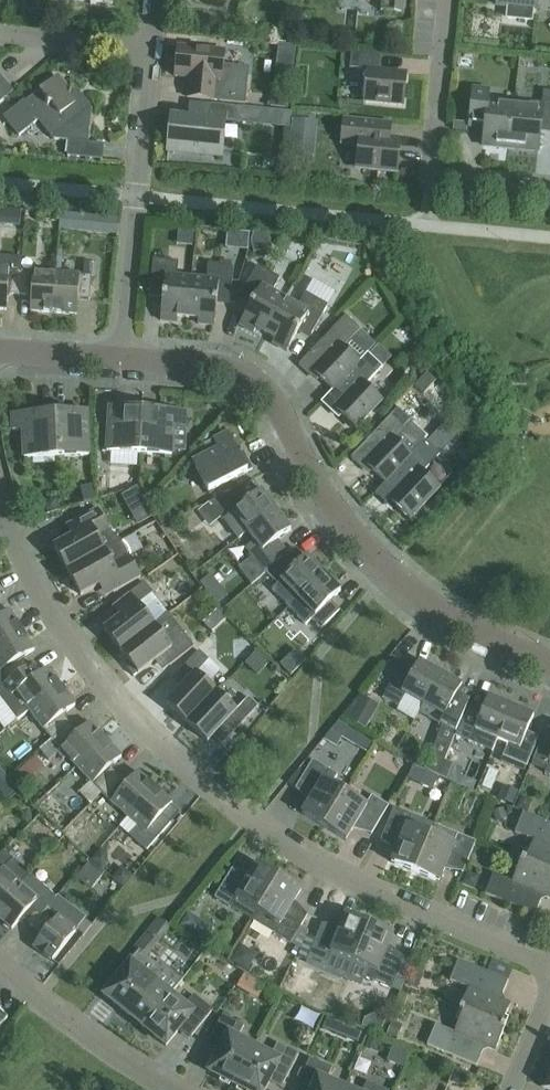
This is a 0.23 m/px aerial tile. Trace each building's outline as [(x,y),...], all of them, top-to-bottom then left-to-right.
[(400,13),(402,0),(381,0),(380,11),(400,13)] [(496,6),(506,6),(504,21),(529,23),(531,9),(535,9),(536,0),(496,0),(496,6)] [(278,44),(277,53),(294,55),(295,46),(278,44)] [(186,98),(214,100),(243,103),(246,75),(241,68),(222,66),(224,51),(177,46),(174,77),(188,78),(186,98)] [(363,102),(403,106),(406,73),(380,70),(381,54),(350,52),(349,69),(366,70),(363,102)] [(87,143),(91,108),(81,96),(79,98),(76,94),(64,93),(54,79),(25,102),(24,100),(3,117),(18,137),(37,121),(52,140),(66,141),(65,156),(102,160),(103,145),(87,143)] [(13,92),(3,80),(1,82),(0,81),(0,102),(13,92)] [(508,148),(513,103),(487,101),(488,90),(472,89),(468,129),(483,130),(482,146),(508,148)] [(513,103),(508,148),(537,151),(539,133),(549,134),(549,92),(543,91),(541,106),(513,103)] [(207,119),(171,115),(167,150),(220,155),(223,122),(235,123),(237,107),(208,104),(207,119)] [(292,119),(289,154),(304,156),(308,120),(292,119)] [(396,173),(399,140),(388,139),(389,125),(343,120),(341,141),(344,144),(358,146),(356,165),(370,166),(374,171),(396,173)] [(70,214),(60,213),(58,230),(68,231),(70,214)] [(87,221),(86,235),(103,235),(103,221),(87,221)] [(5,310),(6,294),(18,295),(20,271),(21,259),(0,258),(0,310),(5,310)] [(187,318),(191,279),(176,278),(178,262),(152,260),(149,292),(162,294),(160,320),(176,322),(177,317),(187,318)] [(82,275),(55,273),(52,313),(76,315),(77,299),(89,300),(91,264),(82,263),(82,275)] [(206,281),(191,279),(187,318),(198,319),(197,324),(214,326),(216,299),(229,300),(232,268),(207,265),(206,281)] [(265,333),(284,300),(271,292),(279,279),(257,266),(240,294),(252,301),(238,325),(253,333),(255,328),(265,333)] [(20,271),(18,295),(30,296),(29,312),(52,313),(55,273),(20,271)] [(297,307),(284,300),(265,333),(274,339),(271,343),(286,351),(299,328),(311,334),(327,306),(305,293),(297,307)] [(359,362),(358,362),(343,347),(359,330),(344,316),(298,365),(309,376),(312,372),(332,390),(332,391),(359,362)] [(367,353),(358,362),(359,362),(332,391),(332,390),(320,403),(331,413),(335,409),(355,428),(382,400),(365,385),(388,360),(376,348),(369,355),(367,353)] [(67,407),(54,408),(56,457),(88,456),(86,412),(68,412),(67,407)] [(56,457),(54,408),(40,408),(40,414),(11,415),(12,431),(22,430),(23,458),(56,457)] [(106,452),(138,454),(141,410),(109,408),(106,452)] [(411,455),(411,454),(396,440),(412,423),(397,409),(350,458),(361,469),(365,465),(384,483),(385,483),(411,455)] [(141,410),(138,454),(171,456),(173,428),(183,429),(184,412),(141,410)] [(192,463),(207,492),(251,470),(245,457),(240,459),(227,433),(213,441),(217,450),(192,463)] [(424,440),(411,454),(411,455),(385,483),(384,483),(374,494),(385,504),(389,501),(409,520),(439,487),(423,472),(439,454),(424,440)] [(236,540),(247,532),(275,511),(260,491),(258,493),(250,483),(208,503),(236,540)] [(136,487),(120,496),(127,507),(143,499),(136,487)] [(186,506),(196,519),(207,510),(196,497),(186,506)] [(53,547),(66,572),(120,542),(120,541),(109,532),(96,508),(66,525),(72,537),(53,547)] [(290,530),(275,511),(247,532),(254,541),(245,548),(263,572),(287,554),(276,541),(290,530)] [(140,578),(120,542),(66,572),(80,596),(99,585),(106,597),(140,578)] [(288,608),(297,598),(323,574),(306,556),(270,590),(288,608)] [(265,573),(276,584),(285,574),(276,564),(265,573)] [(340,591),(323,574),(297,598),(314,616),(310,619),(320,629),(339,610),(330,601),(340,591)] [(113,607),(121,617),(103,631),(120,652),(154,626),(154,625),(138,605),(152,594),(143,583),(113,607)] [(221,589),(210,598),(215,605),(226,596),(221,589)] [(232,595),(219,603),(226,616),(240,608),(232,595)] [(21,630),(9,610),(0,616),(0,644),(21,630)] [(211,632),(224,620),(215,611),(202,623),(211,632)] [(154,626),(120,652),(137,674),(161,655),(169,666),(193,647),(168,614),(154,625),(154,626)] [(0,644),(0,688),(27,668),(20,658),(34,650),(21,630),(0,644)] [(186,724),(215,692),(196,674),(208,660),(198,651),(177,674),(187,683),(166,705),(186,724)] [(402,694),(422,705),(440,674),(418,662),(415,666),(404,660),(382,698),(396,706),(402,694)] [(29,711),(60,687),(46,668),(40,673),(33,664),(27,668),(0,688),(0,702),(15,721),(29,711)] [(439,724),(455,733),(456,733),(473,691),(440,674),(422,705),(418,712),(439,724)] [(51,740),(69,724),(62,715),(74,705),(60,687),(29,711),(41,727),(29,737),(39,751),(52,741),(51,740)] [(345,713),(356,716),(363,695),(353,691),(345,713)] [(491,752),(496,739),(510,707),(473,691),(456,733),(455,733),(454,736),(491,752)] [(235,711),(215,692),(186,724),(206,742),(227,720),(237,729),(258,707),(248,697),(235,711)] [(510,707),(496,739),(507,744),(502,756),(526,766),(538,737),(526,732),(533,716),(510,707)] [(76,767),(105,740),(89,723),(78,733),(69,724),(51,740),(52,741),(39,751),(48,761),(61,750),(76,767)] [(542,735),(530,765),(544,771),(544,773),(549,776),(549,738),(542,735)] [(364,737),(358,747),(365,752),(371,742),(364,737)] [(101,793),(118,777),(109,767),(121,757),(105,740),(76,767),(89,782),(91,784),(101,793)] [(430,755),(423,769),(435,774),(437,776),(446,779),(452,764),(444,761),(430,755)] [(323,827),(344,792),(331,784),(336,775),(312,760),(294,789),(310,798),(301,814),(323,827)] [(22,767),(12,776),(21,786),(31,777),(22,767)] [(413,767),(408,779),(420,784),(425,772),(413,767)] [(6,799),(17,790),(0,770),(0,792),(6,799)] [(126,784),(118,777),(101,793),(128,817),(154,788),(136,772),(126,784)] [(89,782),(78,792),(89,804),(101,793),(91,784),(89,782)] [(503,786),(497,799),(512,805),(517,792),(503,786)] [(171,803),(154,788),(128,817),(138,826),(129,836),(139,844),(139,845),(146,851),(170,823),(161,815),(171,803)] [(365,804),(344,792),(323,827),(345,841),(354,825),(370,835),(388,806),(371,796),(365,804)] [(520,797),(516,807),(527,812),(530,805),(527,799),(520,797)] [(429,834),(433,825),(393,808),(380,839),(397,846),(390,863),(414,873),(430,834),(429,834)] [(504,808),(492,811),(495,822),(507,818),(504,808)] [(523,812),(514,833),(533,841),(525,860),(524,862),(549,873),(549,824),(523,812)] [(475,842),(433,825),(429,834),(430,834),(414,873),(438,883),(445,866),(462,873),(475,842)] [(20,884),(29,874),(4,851),(0,855),(0,907),(20,884)] [(524,862),(525,860),(522,859),(512,882),(493,874),(484,894),(534,915),(540,901),(538,900),(540,895),(549,899),(549,873),(524,862)] [(86,861),(72,878),(86,890),(100,873),(86,861)] [(257,912),(278,877),(256,863),(247,879),(231,869),(214,898),(231,908),(236,899),(257,912)] [(111,878),(122,888),(132,877),(120,867),(111,878)] [(478,876),(466,871),(461,884),(472,889),(478,876)] [(278,877),(257,912),(252,921),(289,944),(307,915),(291,906),(300,890),(278,877)] [(31,927),(47,908),(20,884),(0,907),(0,919),(11,929),(22,918),(31,927)] [(47,908),(31,927),(42,935),(32,947),(52,962),(86,918),(57,896),(47,908)] [(179,926),(204,942),(212,928),(187,913),(179,926)] [(354,963),(369,924),(345,914),(339,931),(321,924),(309,955),(327,963),(331,953),(354,963)] [(155,916),(132,945),(135,948),(143,955),(167,926),(155,916)] [(393,934),(369,924),(354,963),(368,968),(364,978),(391,989),(403,958),(386,951),(393,934)] [(135,948),(99,993),(142,1028),(170,994),(181,980),(158,961),(155,965),(135,948)] [(500,1027),(501,1025),(509,1004),(497,999),(500,994),(501,995),(507,981),(505,980),(510,968),(489,960),(484,971),(458,960),(449,980),(468,988),(458,1012),(462,1013),(463,1011),(500,1027)] [(230,964),(222,976),(242,988),(249,976),(230,964)] [(185,1006),(170,994),(142,1028),(165,1046),(180,1028),(190,1036),(211,1010),(193,995),(185,1006)] [(364,1019),(361,1026),(379,1033),(387,1016),(381,1011),(364,1019)] [(504,1026),(501,1025),(500,1027),(463,1011),(462,1013),(454,1033),(435,1025),(426,1045),(476,1066),(482,1052),(480,1051),(482,1046),(494,1051),(504,1026)] [(233,1086),(254,1046),(237,1038),(243,1026),(222,1015),(206,1044),(218,1050),(207,1072),(233,1086)] [(395,1040),(401,1025),(390,1021),(384,1036),(395,1040)] [(368,1037),(363,1048),(376,1053),(380,1042),(368,1037)] [(254,1046),(233,1086),(242,1089),(264,1089),(271,1078),(282,1084),(298,1054),(277,1043),(270,1055),(254,1046)] [(344,1087),(326,1080),(331,1068),(309,1059),(296,1089),(298,1089),(342,1089),(344,1087)]
